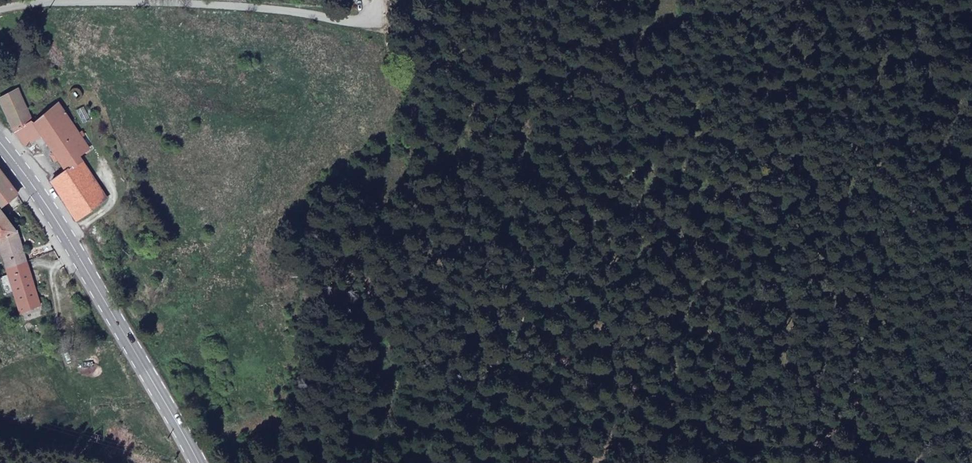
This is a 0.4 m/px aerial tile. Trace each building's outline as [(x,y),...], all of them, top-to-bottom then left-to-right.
[(43,65),(40,57),(33,59),(39,75),(46,73),(43,65)] [(30,122),(15,92),(0,99),(0,108),(12,134),(30,122)] [(88,151),(58,103),(31,124),(30,122),(12,134),(20,142),(24,148),(39,138),(61,174),(49,184),(55,193),(75,223),(105,201),(78,159),(88,151)] [(16,195),(0,174),(0,207),(4,204),(16,195)] [(7,279),(28,272),(15,234),(0,211),(0,256),(7,279)] [(19,316),(40,308),(28,272),(7,279),(19,316)]
